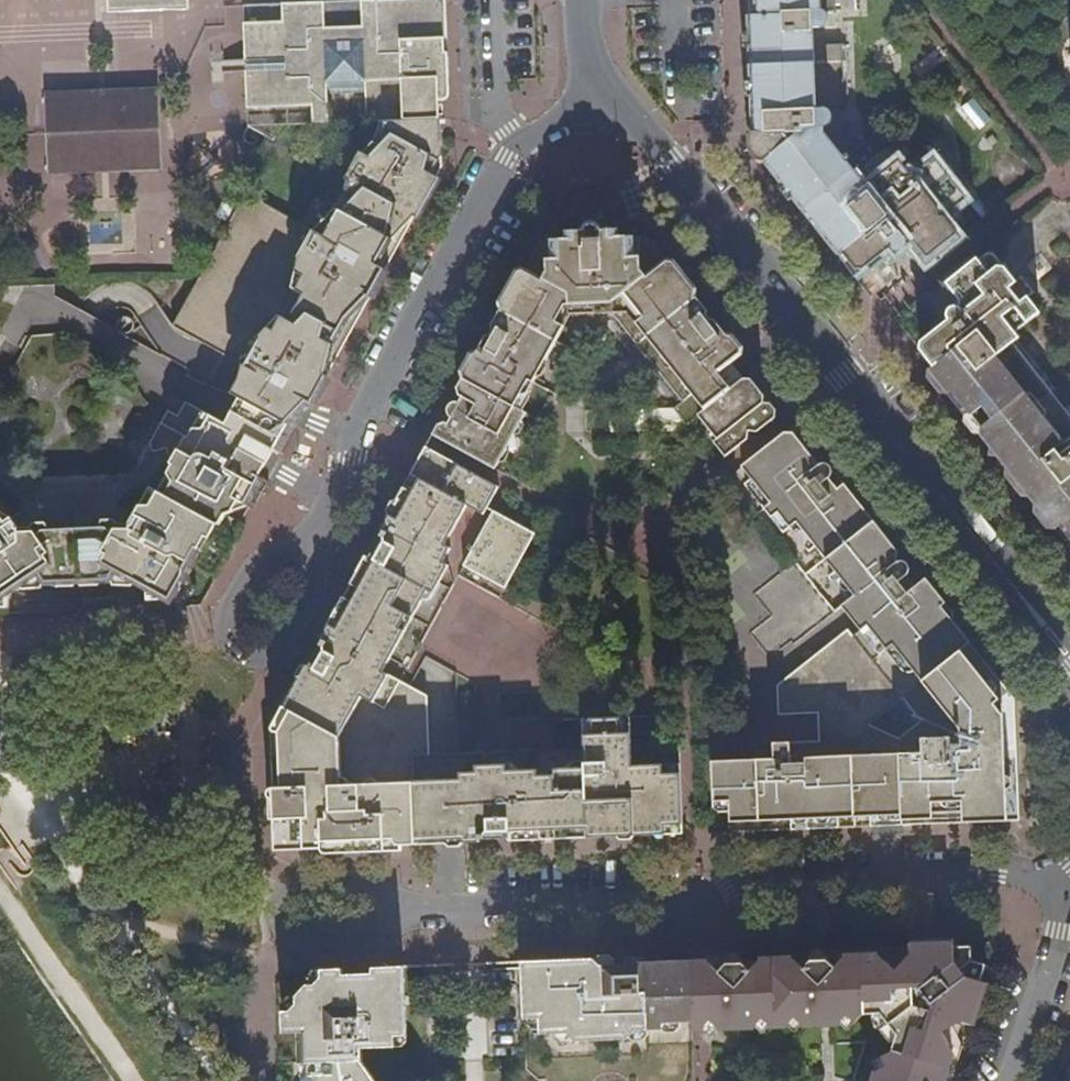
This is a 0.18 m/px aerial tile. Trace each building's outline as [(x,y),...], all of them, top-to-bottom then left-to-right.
[(111,15),(191,11),(192,0),(111,0),(111,15)] [(444,117),(444,99),(455,81),(452,0),(377,0),(371,0),(371,4),(353,4),(353,15),(334,15),(333,2),(245,6),(248,53),(258,61),(269,61),(270,71),(258,71),(249,79),(252,126),(277,142),(287,124),(387,120),(444,117)] [(371,4),(371,0),(333,2),(334,15),(353,15),(353,4),(371,4)] [(839,0),(759,0),(760,16),(752,16),(752,36),(817,34),(817,28),(840,28),(839,0)] [(752,36),(752,49),(755,49),(817,47),(817,34),(752,36)] [(757,124),(846,94),(845,45),(817,47),(755,49),(757,124)] [(258,61),(248,53),(249,79),(258,71),(270,71),(269,61),(258,61)] [(160,90),(65,92),(66,109),(67,131),(69,172),(163,168),(160,90)] [(66,109),(65,92),(45,95),(47,134),(49,174),(69,172),(67,131),(66,109)] [(846,109),(846,94),(757,124),(756,145),(778,173),(825,135),(824,126),(833,122),(834,119),(834,115),(832,110),(846,109)] [(399,240),(406,237),(422,211),(416,203),(411,200),(398,195),(403,186),(408,186),(411,183),(431,194),(446,168),(444,117),(387,120),(388,133),(383,143),(377,141),(367,151),(364,150),(349,176),(354,179),(344,209),(340,207),(319,229),(269,203),(262,179),(207,280),(201,281),(183,310),(172,327),(244,365),(313,402),(370,293),(353,285),(360,272),(377,281),(399,240)] [(757,124),(754,125),(755,147),(776,175),(778,173),(756,145),(757,124)] [(834,146),(825,135),(778,173),(786,183),(834,146)] [(855,171),(834,146),(786,183),(807,210),(855,171)] [(822,230),(841,254),(844,252),(862,274),(886,255),(880,249),(887,243),(895,245),(899,245),(903,242),(904,239),(904,233),(928,264),(962,237),(946,217),(970,198),(935,158),(913,175),(904,165),(871,191),(822,230)] [(161,193),(159,170),(117,172),(118,196),(161,193)] [(822,230),(871,191),(855,171),(807,210),(822,230)] [(207,280),(262,179),(259,172),(201,281),(207,280)] [(786,183),(778,173),(776,175),(784,185),(786,183)] [(416,203),(422,211),(431,194),(411,183),(408,186),(403,186),(398,195),(411,200),(416,203)] [(784,185),(805,212),(807,210),(786,183),(784,185)] [(805,212),(820,232),(822,230),(807,210),(805,212)] [(733,363),(743,355),(668,258),(648,275),(642,269),(640,236),(621,237),(621,228),(605,228),(603,224),(602,222),(600,221),(596,219),(593,220),(590,221),(587,225),(587,228),(568,230),(567,239),(548,239),(549,272),(545,279),(525,268),(510,295),(526,305),(520,318),(503,308),(456,392),(475,403),(459,430),(442,418),(432,435),(496,470),(528,412),(516,406),(531,379),(536,382),(573,314),(572,305),(614,303),(614,312),(614,321),(635,347),(640,343),(648,355),(645,358),(681,403),(733,363)] [(838,256),(841,254),(822,230),(820,232),(838,256)] [(406,237),(399,240),(377,281),(370,293),(313,402),(406,237)] [(976,255),(943,282),(956,300),(957,305),(948,311),(948,315),(949,320),(918,345),(934,366),(930,370),(989,446),(1004,434),(1015,449),(1000,461),(1025,493),(1038,484),(1069,523),(1069,405),(1018,340),(1022,337),(1016,331),(1042,311),(1030,298),(1036,292),(1023,277),(1018,281),(994,251),(982,261),(976,255)] [(370,293),(377,281),(360,272),(353,285),(370,293)] [(526,305),(510,295),(503,308),(520,318),(526,305)] [(573,314),(614,312),(614,303),(572,305),(573,314)] [(914,303),(892,320),(907,341),(930,324),(914,303)] [(745,378),(733,363),(681,403),(675,408),(689,424),(700,415),(745,378)] [(313,402),(244,365),(236,397),(291,425),(313,402)] [(726,457),(781,415),(750,375),(745,378),(700,415),(719,439),(715,442),(726,457)] [(446,410),(442,418),(459,430),(475,403),(456,392),(450,403),(452,403),(454,402),(457,402),(460,403),(462,404),(463,406),(464,408),(465,410),(464,413),(463,415),(460,417),(458,419),(454,418),(451,417),(449,415),(448,413),(448,411),(446,410)] [(171,408),(173,409),(179,399),(168,393),(162,403),(167,406),(171,408)] [(122,528),(125,577),(145,589),(146,599),(164,599),(170,603),(216,524),(219,526),(234,499),(256,512),(270,484),(258,477),(224,457),(238,431),(227,425),(179,399),(173,409),(151,447),(152,451),(167,448),(187,443),(188,452),(183,459),(190,464),(185,472),(179,469),(162,495),(156,492),(151,501),(141,502),(134,514),(151,524),(144,538),(128,527),(122,528)] [(450,403),(446,410),(448,411),(448,413),(449,415),(451,417),(454,418),(458,419),(460,417),(463,415),(464,413),(465,410),(464,408),(463,406),(462,404),(460,403),(457,402),(454,402),(452,403),(450,403)] [(150,442),(151,447),(173,409),(171,408),(150,442)] [(224,457),(258,477),(273,450),(238,431),(224,457)] [(914,826),(1008,823),(1004,703),(963,650),(969,646),(825,461),(821,464),(795,432),(787,432),(743,466),(754,479),(792,528),(800,522),(819,546),(838,571),(876,620),(862,630),(854,635),(848,629),(777,686),(778,716),(820,714),(822,741),(822,750),(807,750),(807,741),(775,743),(775,759),(713,761),(713,809),(721,814),(731,813),(731,833),(811,830),(809,800),(825,799),(826,830),(873,828),(873,804),(902,803),(902,797),(914,797),(914,826)] [(1004,434),(989,446),(1000,461),(1015,449),(1004,434)] [(172,465),(156,492),(162,495),(179,469),(185,472),(190,464),(183,459),(188,452),(187,443),(167,448),(168,464),(172,465)] [(425,450),(450,464),(452,460),(427,446),(425,450)] [(425,450),(422,454),(448,467),(450,464),(425,450)] [(274,815),(284,852),(434,846),(430,755),(427,696),(385,672),(423,600),(416,596),(422,586),(428,590),(435,593),(450,565),(444,562),(452,548),(447,545),(439,541),(445,529),(454,532),(469,505),(484,513),(497,489),(450,464),(448,467),(422,454),(273,727),(270,730),(274,815)] [(452,460),(450,464),(497,489),(500,486),(452,460)] [(825,461),(969,646),(972,643),(940,602),(825,461)] [(792,528),(754,479),(746,485),(786,533),(792,528)] [(1038,484),(1025,493),(1069,550),(1069,523),(1038,484)] [(536,533),(494,510),(464,566),(505,589),(536,533)] [(6,607),(6,597),(42,570),(51,578),(62,575),(61,542),(42,535),(23,534),(21,531),(13,517),(0,511),(0,608),(6,607)] [(128,525),(128,527),(144,538),(151,524),(134,514),(128,525)] [(800,522),(792,528),(811,552),(819,546),(800,522)] [(87,527),(87,539),(100,533),(111,530),(122,528),(122,525),(87,527)] [(87,539),(87,527),(21,531),(23,534),(42,535),(61,542),(62,575),(89,573),(87,539)] [(87,539),(89,573),(93,575),(101,573),(110,568),(125,577),(122,528),(111,530),(100,533),(87,539)] [(447,545),(454,532),(445,529),(439,541),(447,545)] [(803,577),(824,596),(834,586),(812,566),(803,577)] [(843,607),(862,630),(876,620),(838,571),(830,577),(850,601),(843,607)] [(423,600),(428,590),(422,586),(416,596),(423,600)] [(1014,703),(1015,823),(1021,823),(1017,700),(972,643),(969,646),(1014,703)] [(1004,703),(1008,823),(1015,823),(1014,703),(969,646),(963,650),(1004,703)] [(460,753),(464,845),(652,837),(652,825),(682,824),(679,773),(662,775),(663,764),(632,764),(631,717),(583,718),(584,768),(519,770),(519,777),(507,778),(507,770),(486,771),(485,753),(460,753)] [(822,741),(807,741),(807,750),(822,750),(822,741)] [(430,755),(434,846),(464,845),(460,753),(430,755)] [(679,773),(679,763),(663,764),(662,775),(679,773)] [(873,828),(914,826),(914,797),(902,797),(902,803),(873,804),(873,828)] [(811,830),(826,830),(825,799),(809,800),(811,830)] [(274,815),(276,852),(284,852),(274,815)] [(652,837),(683,836),(682,824),(652,825),(652,837)] [(724,956),(724,964),(718,972),(707,963),(708,1029),(755,1028),(762,1018),(769,1027),(787,1027),(795,1017),(803,1025),(839,1024),(847,1015),(856,1023),(862,1015),(881,1014),(896,1036),(891,1056),(880,1059),(885,1070),(876,1075),(874,1080),(943,1080),(952,1052),(943,1031),(965,1022),(969,1024),(987,967),(971,960),(970,946),(970,944),(851,949),(850,951),(837,968),(827,961),(827,954),(825,952),(823,950),(810,950),(810,952),(810,958),(742,961),(742,955),(742,952),(730,953),(724,956)] [(521,963),(521,964),(524,1020),(539,1019),(539,1036),(569,1034),(575,1042),(627,1041),(637,1032),(662,1031),(662,1022),(694,1022),(691,980),(660,981),(658,965),(583,967),(584,959),(521,963)] [(694,1022),(694,1030),(701,1030),(708,1029),(707,963),(698,963),(690,964),(691,980),(694,1022)] [(660,981),(691,980),(690,964),(658,965),(660,981)] [(302,1080),(374,1080),(362,1066),(362,1050),(401,1048),(407,1044),(403,968),(372,969),(373,975),(343,975),(343,970),(321,971),(322,977),(312,986),(305,986),(294,997),(295,1005),(288,1012),(281,1012),(282,1034),(297,1035),(298,1065),(306,1064),(307,1076),(302,1080)]
